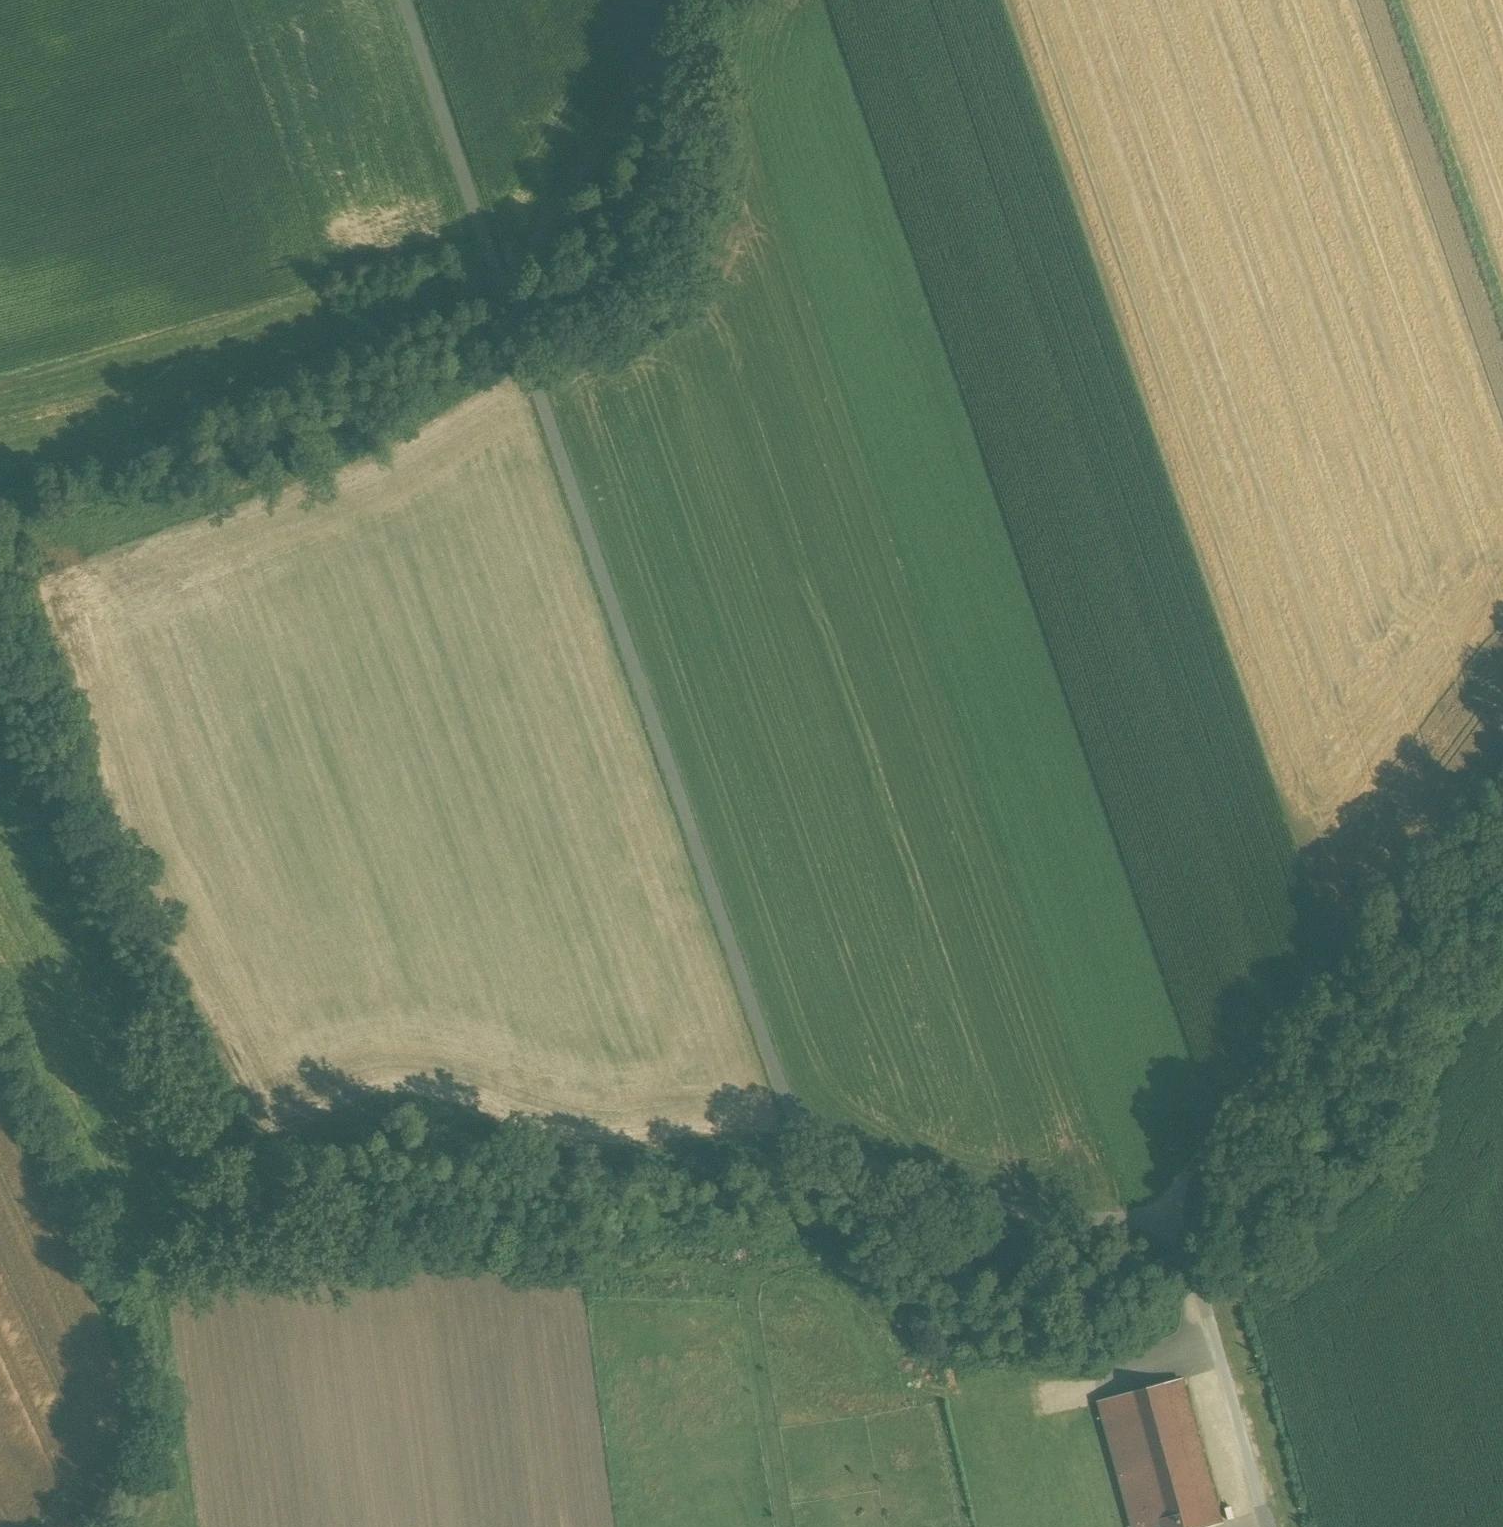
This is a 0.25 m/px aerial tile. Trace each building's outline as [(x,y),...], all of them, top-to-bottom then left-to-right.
[(1126,1526),(1205,1526),(1218,1524),(1184,1378),(1096,1398),(1126,1526)]
